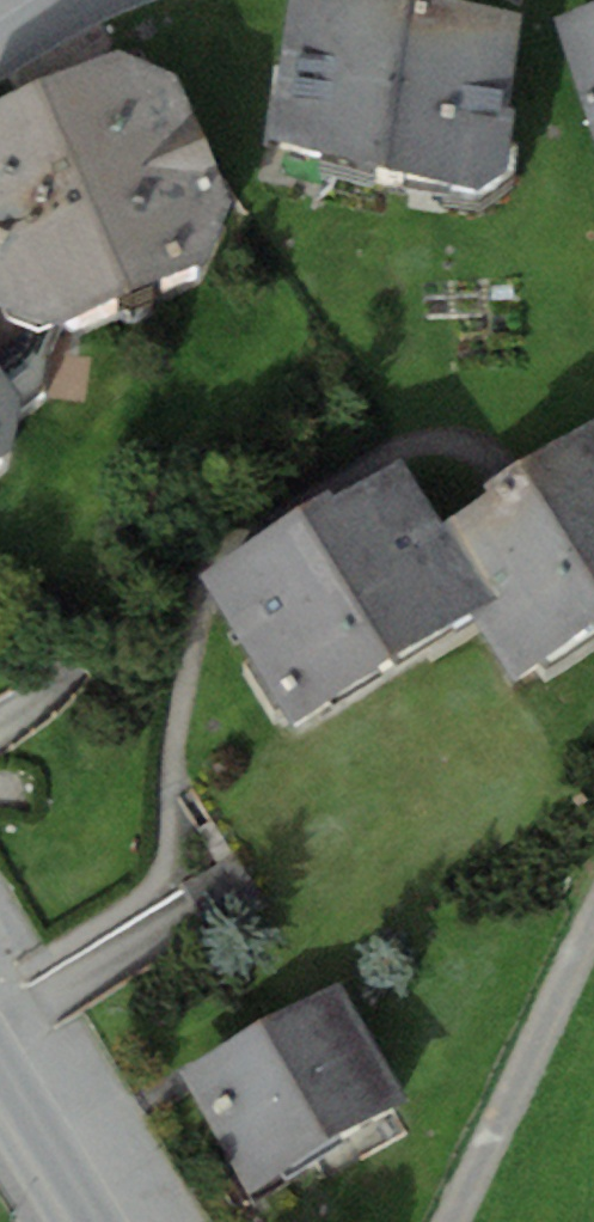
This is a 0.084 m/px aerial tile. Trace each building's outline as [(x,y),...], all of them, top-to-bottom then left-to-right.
[(272,139),(480,187),(507,166),(528,10),(463,0),(291,0),(272,139)] [(554,26),(593,121),(593,9),(554,26)] [(52,341),(200,280),(225,216),(174,91),(115,65),(0,118),(0,467),(10,460),(20,408),(43,389),(52,341)] [(593,623),(593,423),(440,517),(491,600),(470,613),(508,675),(593,623)] [(289,723),(470,613),(491,600),(440,517),(403,455),(335,496),(332,491),(197,573),(289,723)] [(337,984),(180,1072),(248,1192),(404,1104),(337,984)]
